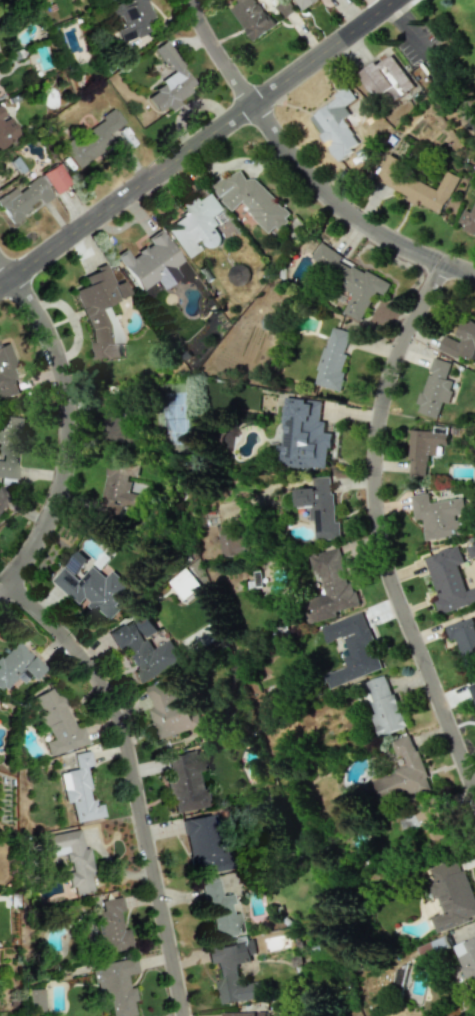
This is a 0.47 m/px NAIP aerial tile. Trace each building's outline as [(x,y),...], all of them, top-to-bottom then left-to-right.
[(146,0),(127,0),(107,8),(112,19),(118,16),(122,26),(114,30),(119,43),(147,32),(143,22),(153,18),(146,0)] [(274,27),(256,0),(238,0),(229,6),(252,41),(274,27)] [(303,11),(318,0),(295,0),(303,11)] [(153,48),(172,76),(144,94),(156,113),(166,106),(167,107),(196,88),(165,41),(153,48)] [(414,85),(388,53),(359,77),(376,98),(384,92),(392,102),(414,85)] [(309,117),(327,145),(337,160),(360,145),(344,119),(350,114),(345,106),(356,99),(348,86),(334,94),(337,99),(309,117)] [(9,117),(4,119),(0,110),(0,147),(19,138),(9,117)] [(76,167),(112,143),(107,134),(123,123),(114,110),(61,145),(76,167)] [(438,189),(402,174),(407,162),(388,154),(376,182),(420,201),(419,203),(443,214),(459,176),(446,171),(438,189)] [(70,185),(57,163),(41,172),(53,194),(70,185)] [(253,177),(246,181),(241,171),(220,181),(214,186),(219,197),(232,210),(235,208),(242,202),(246,205),(251,216),(267,233),(280,226),(291,216),(253,177)] [(39,177),(16,191),(15,188),(0,197),(0,208),(5,217),(3,218),(10,230),(24,221),(21,215),(30,210),(27,205),(38,199),(41,204),(51,197),(39,177)] [(163,225),(186,258),(197,251),(192,243),(200,238),(209,251),(223,242),(213,228),(218,224),(213,217),(224,210),(212,192),(163,225)] [(472,213),(464,210),(457,227),(474,234),(474,207),(472,213)] [(138,291),(158,279),(156,275),(179,261),(160,229),(146,238),(150,244),(129,257),(124,249),(115,254),(138,291)] [(360,321),(375,291),(384,296),(390,282),(317,246),(308,265),(355,288),(343,313),(360,321)] [(250,271),(235,262),(225,280),(240,288),(250,271)] [(106,304),(129,295),(123,280),(112,284),(104,263),(95,267),(96,271),(84,276),(85,286),(73,290),(91,337),(92,347),(93,351),(94,360),(101,359),(104,358),(121,357),(120,339),(106,304)] [(458,359),(461,354),(472,359),(474,354),(474,324),(463,318),(454,338),(446,334),(438,349),(458,359)] [(351,333),(331,327),(314,384),(340,391),(345,373),(340,371),(351,333)] [(5,343),(0,345),(0,401),(21,394),(5,343)] [(418,413),(438,418),(442,402),(448,404),(454,381),(446,379),(451,363),(432,357),(419,404),(420,405),(418,413)] [(121,429),(120,396),(105,396),(105,444),(135,443),(135,429),(121,429)] [(327,470),(330,433),(324,433),(325,422),(320,421),(322,401),(284,398),(282,430),(283,430),(282,445),(278,444),(277,466),(327,470)] [(23,418),(0,416),(0,478),(17,480),(23,418)] [(448,432),(410,431),(408,475),(427,475),(427,455),(437,455),(437,445),(447,445),(448,432)] [(142,495),(130,493),(132,482),(128,481),(129,475),(138,477),(140,464),(109,459),(102,503),(139,510),(142,495)] [(315,540),(340,539),(339,522),(334,522),(331,477),(312,478),(313,488),(295,489),(296,507),(309,507),(309,520),(314,520),(315,540)] [(463,498),(429,503),(428,493),(411,496),(414,520),(422,519),(425,539),(469,534),(467,516),(465,516),(463,498)] [(256,554),(254,529),(219,530),(221,556),(256,554)] [(438,599),(434,601),(438,614),(474,603),(474,587),(465,590),(457,565),(463,563),(458,546),(424,557),(438,599)] [(322,595),(304,600),(310,624),(337,617),(336,611),(359,605),(353,582),(348,583),(339,548),(312,555),(322,595)] [(106,619),(133,587),(113,570),(107,578),(93,566),(81,581),(75,576),(89,559),(79,551),(53,582),(81,605),(84,601),(106,619)] [(182,600),(200,587),(187,569),(169,583),(182,600)] [(263,586),(260,571),(253,572),(255,587),(263,586)] [(320,626),(326,643),(344,637),(350,655),(343,657),(347,667),(326,674),(330,687),(381,670),(373,644),(363,612),(320,626)] [(450,641),(455,639),(463,660),(474,655),(474,628),(471,616),(444,627),(450,641)] [(182,660),(171,640),(154,649),(149,639),(144,642),(131,619),(106,633),(116,650),(123,646),(142,682),(182,660)] [(14,641),(0,656),(0,692),(20,670),(31,680),(43,668),(14,641)] [(378,737),(405,727),(387,675),(365,682),(376,713),(371,715),(378,737)] [(203,726),(200,714),(191,716),(184,694),(187,693),(182,676),(147,686),(154,708),(151,709),(160,739),(203,726)] [(31,697),(50,739),(41,743),(48,758),(85,741),(79,727),(73,729),(54,687),(31,697)] [(392,742),(397,758),(403,756),(407,767),(373,780),(379,793),(394,788),(398,799),(431,787),(411,734),(392,742)] [(163,756),(172,813),(204,807),(198,772),(201,772),(198,750),(163,756)] [(72,822),(101,817),(99,804),(90,806),(83,767),(90,766),(87,751),(71,754),(74,770),(57,772),(62,803),(68,802),(72,822)] [(427,847),(449,839),(434,796),(417,802),(420,813),(416,815),(427,847)] [(223,869),(212,814),(181,820),(192,876),(223,869)] [(91,890),(84,848),(79,848),(76,830),(42,835),(46,857),(63,854),(66,872),(65,872),(68,894),(91,890)] [(459,858),(430,868),(436,885),(430,887),(435,900),(438,899),(444,913),(431,918),(437,932),(474,918),(474,900),(459,858)] [(200,883),(210,939),(244,933),(241,921),(238,922),(236,912),(229,914),(227,905),(231,904),(229,894),(219,896),(216,880),(200,883)] [(128,949),(125,928),(119,930),(116,911),(120,911),(118,897),(98,900),(100,910),(92,911),(99,954),(128,949)] [(452,946),(473,995),(474,994),(474,936),(452,946)] [(424,958),(446,950),(442,938),(419,946),(424,958)] [(204,949),(206,964),(215,963),(222,1004),(267,997),(264,981),(243,985),(240,964),(257,961),(253,941),(204,949)] [(132,958),(90,964),(96,1007),(106,1005),(108,1015),(131,1015),(129,1001),(132,1000),(130,987),(125,988),(123,975),(134,973),(132,958)] [(25,989),(26,1013),(41,1013),(41,989),(25,989)]
